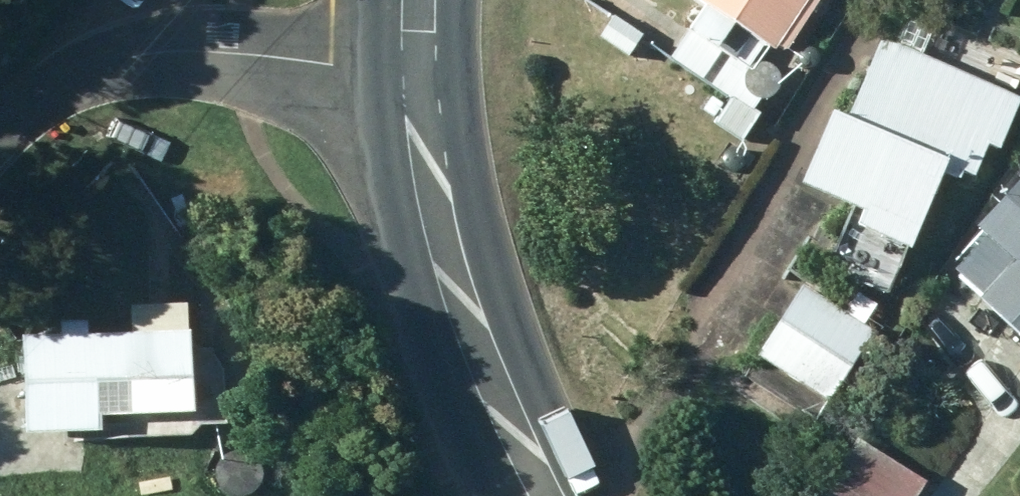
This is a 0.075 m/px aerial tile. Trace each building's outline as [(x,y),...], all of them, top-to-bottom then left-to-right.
[(811,0),(682,0),(691,7),(656,56),(719,101),(705,123),(735,144),(756,115),(727,95),(758,51),(761,53),(767,45),(774,51),(811,0)] [(590,39),(620,57),(635,32),(606,14),(590,39)] [(817,112),(785,186),(847,213),(842,226),(896,249),(930,169),(965,183),(980,145),(992,151),(1015,97),(967,78),(970,70),(873,30),(834,119),(817,112)] [(963,229),(971,238),(938,273),(1019,349),(1019,169),(963,229)] [(821,251),(859,268),(867,250),(828,233),(821,251)] [(750,357),(820,403),(868,329),(798,283),(750,357)] [(25,336),(28,434),(105,432),(104,415),(195,412),(193,331),(188,331),(188,304),(130,304),(131,334),(89,334),(88,321),(60,322),(61,335),(25,336)] [(918,482),(849,435),(807,495),(909,495),(918,482)]
